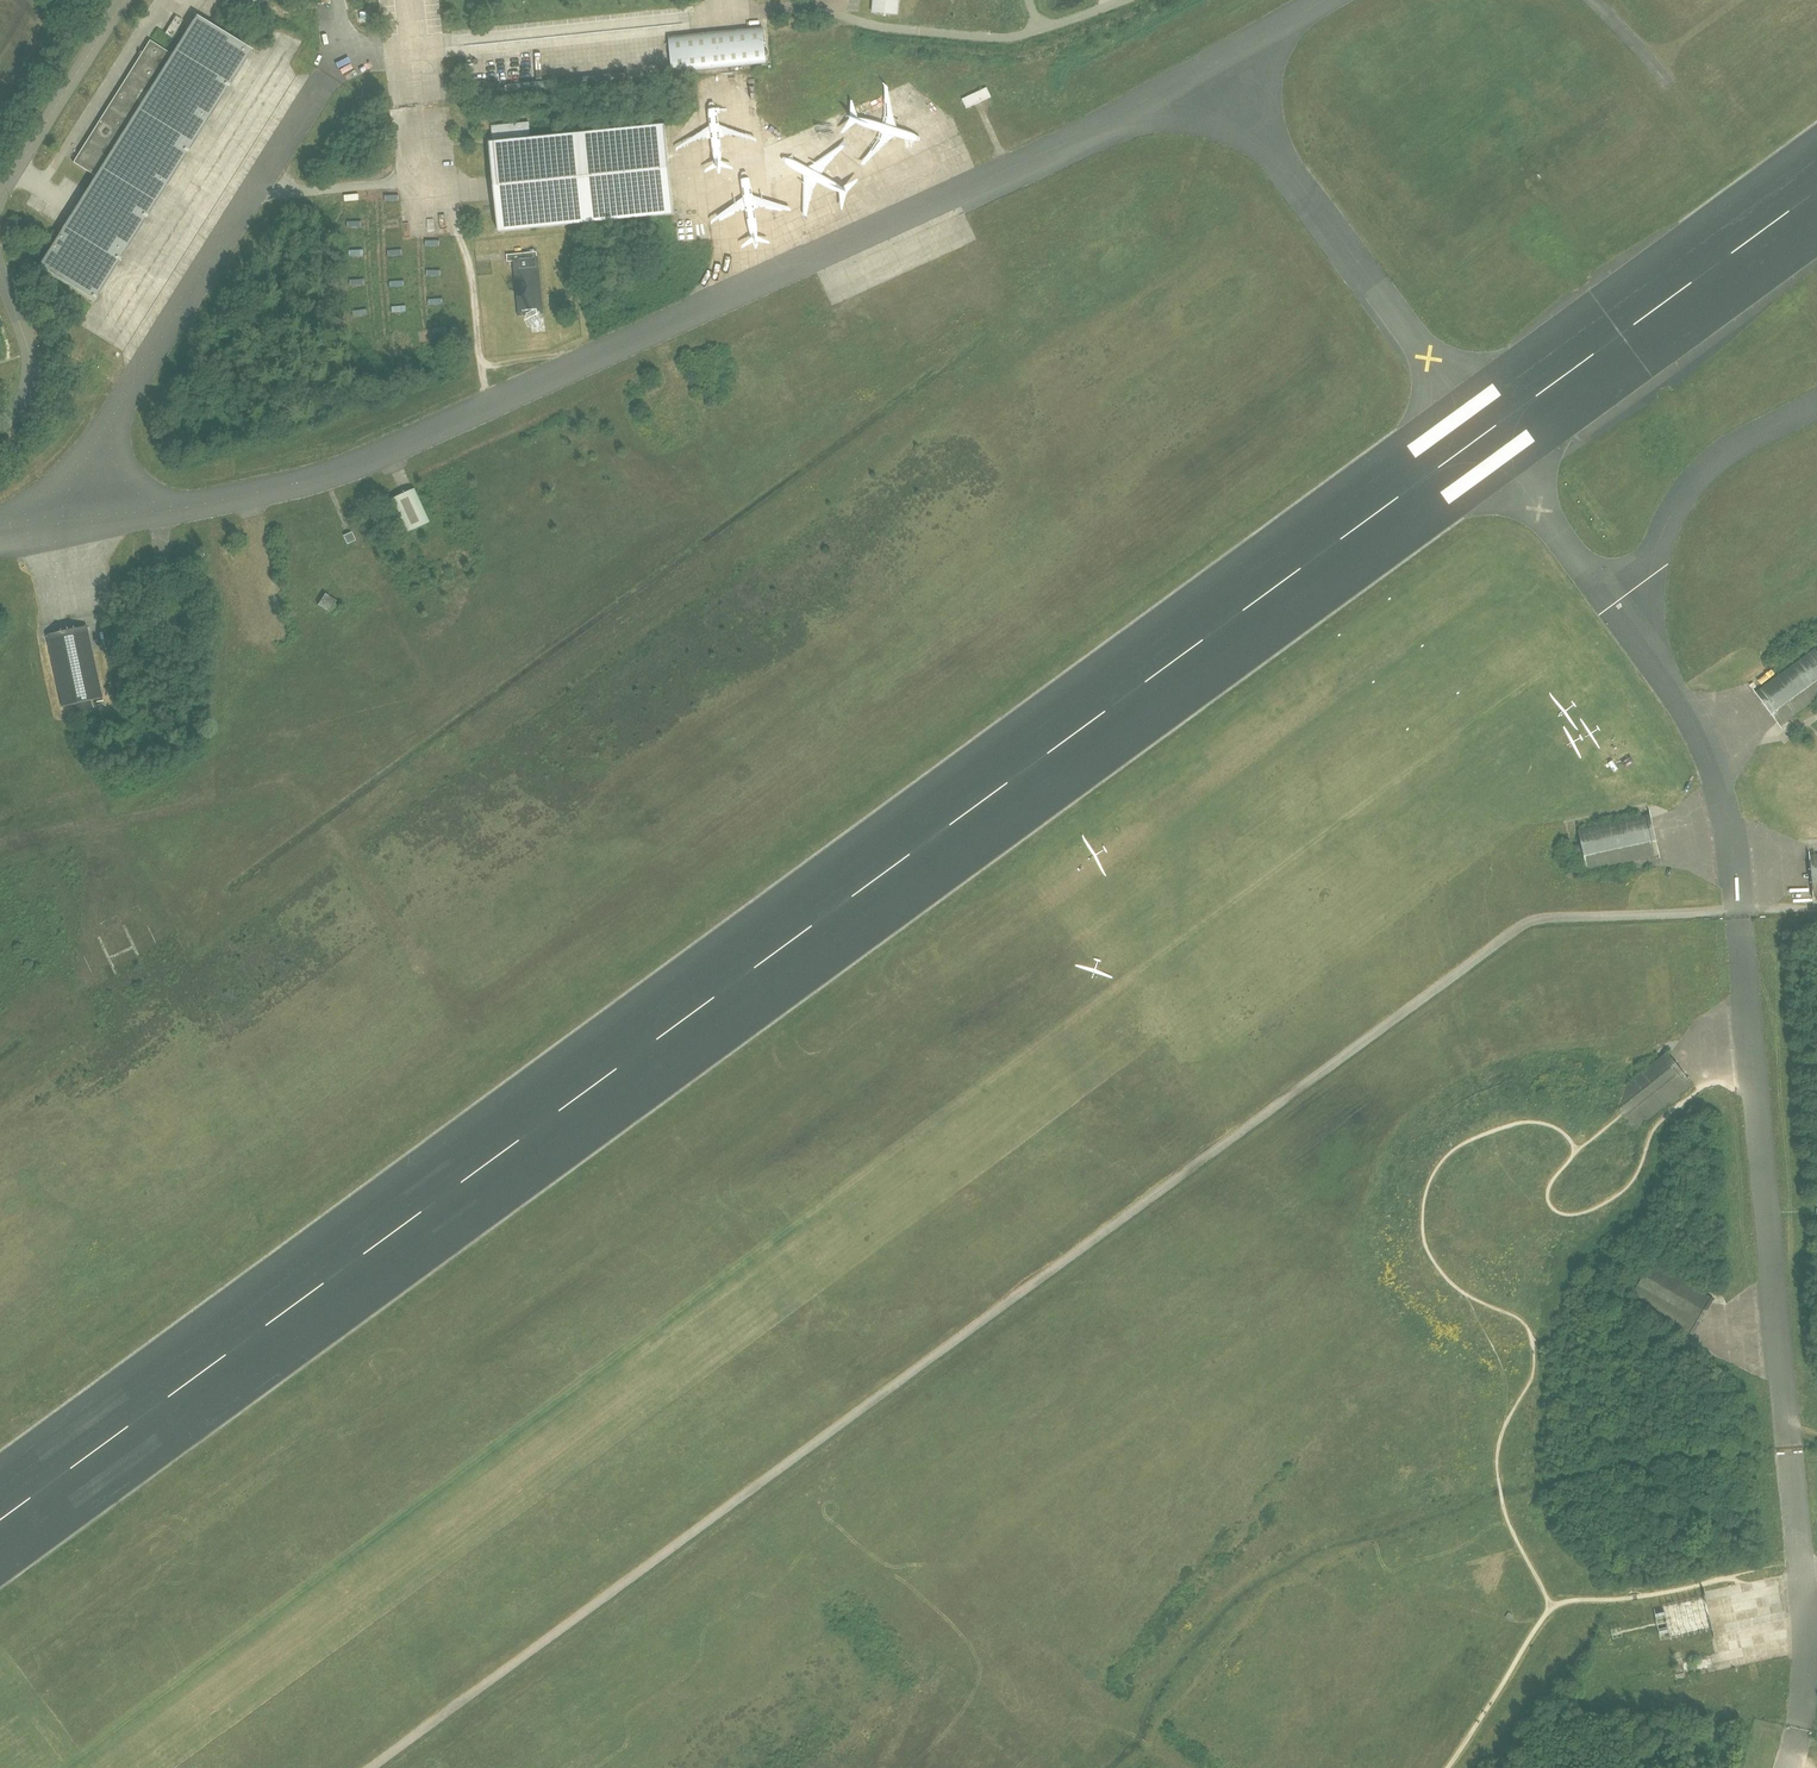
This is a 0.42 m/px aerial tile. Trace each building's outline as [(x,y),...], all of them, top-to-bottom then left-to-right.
[(872,12),(897,14),(898,0),(873,0),(872,12)] [(44,259),(39,267),(94,302),(252,51),(250,49),(246,47),(197,16),(172,55),(150,40),(142,52),(140,56),(127,76),(125,79),(123,82),(121,86),(121,87),(118,91),(113,98),(111,102),(100,119),(97,124),(86,142),(83,146),(73,162),(96,176),(54,243),(51,247),(45,257),(44,259)] [(165,33),(172,38),(183,20),(176,16),(165,33)] [(672,73),(767,64),(764,28),(669,37),(671,60),(672,73)] [(962,99),(967,108),(991,96),(987,87),(962,99)] [(494,143),(491,143),(500,232),(673,215),(664,126),(531,139),(529,123),(492,126),(494,143)] [(507,255),(507,262),(513,261),(518,317),(544,314),(538,257),(537,257),(537,252),(507,255)] [(415,489),(391,499),(406,533),(430,522),(415,489)] [(356,540),(353,533),(345,536),(348,544),(356,540)] [(337,617),(342,608),(337,605),(338,602),(326,596),(320,608),(337,617)] [(84,710),(93,708),(91,700),(103,698),(87,625),(46,634),(62,707),(74,704),(76,712),(84,710)] [(1815,649),(1779,675),(1755,692),(1780,726),(1816,699),(1816,652),(1815,649)] [(1584,859),(1585,866),(1586,871),(1659,855),(1650,814),(1578,830),(1580,842),(1572,844),(1574,852),(1576,860),(1576,861),(1584,859)] [(1574,852),(1568,844),(1566,844),(1566,845),(1568,844),(1574,852),(1571,862),(1569,862),(1571,862),(1574,852)] [(1692,1085),(1680,1069),(1667,1052),(1663,1054),(1659,1058),(1652,1063),(1648,1066),(1608,1097),(1616,1106),(1609,1111),(1616,1120),(1620,1125),(1627,1120),(1634,1130),(1673,1099),(1692,1085)] [(1693,1335),(1714,1299),(1712,1298),(1706,1294),(1671,1274),(1650,1262),(1644,1272),(1637,1268),(1633,1275),(1628,1284),(1635,1288),(1629,1298),(1650,1310),(1668,1321),(1693,1335)] [(1633,1275),(1634,1265),(1632,1264),(1631,1264),(1633,1265),(1632,1275),(1624,1280),(1623,1279),(1622,1280),(1624,1281),(1633,1275)] [(1668,1639),(1681,1636),(1709,1630),(1712,1629),(1705,1597),(1669,1605),(1668,1605),(1661,1607),(1668,1639)]
